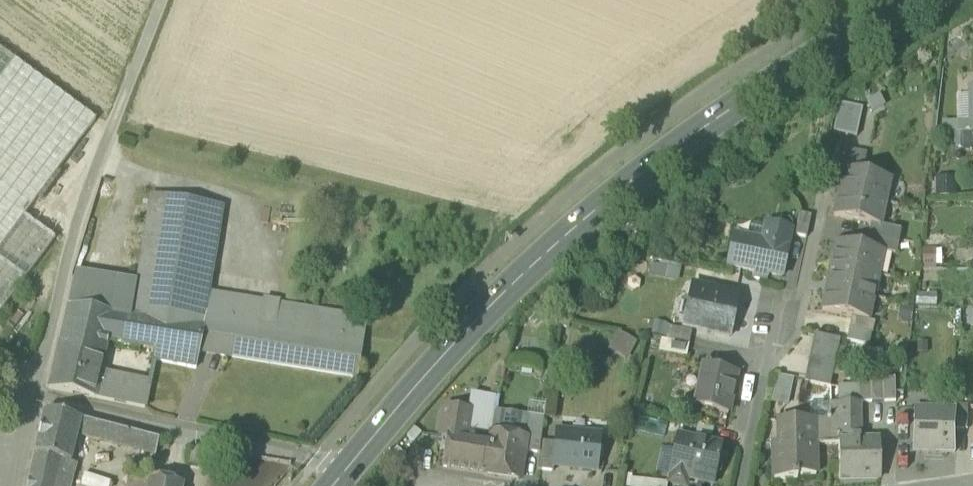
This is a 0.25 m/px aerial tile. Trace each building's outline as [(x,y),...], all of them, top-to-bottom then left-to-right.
[(0,50),(0,315),(55,240),(24,218),(96,122),(0,50)] [(863,110),(839,105),(833,133),(856,138),(863,110)] [(959,122),(959,134),(972,134),(972,122),(959,122)] [(844,170),(862,174),(866,159),(848,155),(844,170)] [(844,170),(839,194),(885,204),(891,180),(862,174),(844,170)] [(881,227),(885,204),(839,194),(834,217),(871,225),(881,227)] [(203,330),(205,319),(208,294),(223,207),(152,195),(135,294),(131,318),(203,330)] [(794,236),(806,238),(810,217),(799,214),(794,236)] [(750,224),(747,239),(762,242),(765,227),(750,224)] [(871,225),(868,237),(898,243),(900,231),(881,227),(871,225)] [(766,275),(782,279),(791,232),(765,227),(762,242),(747,239),(735,236),(728,267),(755,273),(753,279),(765,281),(766,275)] [(895,255),(898,243),(868,237),(866,249),(883,252),(883,253),(895,255)] [(836,243),(832,266),(878,276),(883,253),(883,252),(866,249),(836,243)] [(869,322),(878,276),(832,266),(828,283),(834,285),(832,295),(826,294),(822,312),(852,318),(869,322)] [(73,283),(68,307),(127,317),(131,318),(135,294),(73,283)] [(834,285),(828,283),(826,294),(832,295),(834,285)] [(720,298),(721,292),(692,286),(691,292),(720,298)] [(683,328),(730,338),(739,296),(721,292),(720,298),(691,292),(683,328)] [(361,319),(208,294),(205,319),(363,345),(367,320),(361,319)] [(108,342),(122,344),(127,317),(68,307),(60,341),(106,354),(108,342)] [(131,318),(127,317),(122,344),(122,346),(155,351),(153,360),(155,361),(196,369),(200,353),(203,330),(131,318)] [(847,341),(869,346),(872,335),(875,323),(869,322),(852,318),(847,341)] [(205,319),(203,330),(200,353),(357,379),(363,345),(205,319)] [(670,328),(668,341),(689,345),(692,333),(670,328)] [(616,333),(610,352),(632,358),(637,339),(616,333)] [(814,335),(810,358),(835,364),(840,340),(815,335),(814,335)] [(49,390),(95,399),(101,374),(105,359),(106,354),(60,341),(49,390)] [(686,358),(689,345),(668,341),(665,353),(686,358)] [(830,389),(835,364),(810,358),(804,383),(830,389)] [(697,408),(728,415),(737,375),(706,368),(697,408)] [(148,384),(101,374),(95,399),(145,409),(150,384),(148,384)] [(789,405),(795,378),(778,374),(772,401),(789,405)] [(859,379),(860,403),(896,402),(895,378),(859,379)] [(441,436),(448,437),(490,443),(492,435),(497,400),(471,397),(469,414),(445,410),(441,436)] [(827,442),(827,444),(839,444),(839,443),(859,442),(859,431),(860,431),(859,403),(826,404),(827,420),(827,442)] [(956,429),(968,430),(968,406),(957,406),(957,410),(956,429)] [(913,451),(956,452),(956,429),(957,410),(915,409),(913,451)] [(71,464),(78,436),(81,421),(46,412),(35,455),(71,464)] [(523,452),(539,455),(541,442),(544,419),(527,416),(524,440),(525,440),(523,452)] [(816,476),(815,442),(815,420),(779,420),(779,443),(774,443),(774,480),(798,479),(798,476),(816,476)] [(827,420),(815,420),(815,442),(827,442),(827,420)] [(104,427),(81,421),(78,436),(100,441),(104,427)] [(100,441),(156,456),(159,441),(104,427),(100,441)] [(554,466),(597,471),(600,438),(556,433),(555,444),(553,466),(554,466)] [(524,440),(492,435),(490,443),(485,474),(485,475),(487,476),(487,474),(517,479),(517,480),(519,481),(523,452),(525,440),(524,440)] [(485,474),(490,443),(448,437),(443,468),(485,474)] [(682,485),(686,485),(687,479),(714,484),(722,446),(677,437),(669,475),(671,475),(670,483),(682,485)] [(537,471),(553,473),(554,466),(553,466),(555,444),(541,442),(539,455),(537,471)] [(839,444),(840,478),(880,478),(879,442),(859,442),(839,443),(839,444)] [(189,464),(210,467),(213,451),(192,447),(189,464)] [(74,478),(68,477),(71,464),(35,455),(29,485),(72,485),(74,478)] [(77,465),(71,464),(68,477),(74,478),(77,465)] [(150,479),(130,475),(128,485),(148,485),(150,479)]
